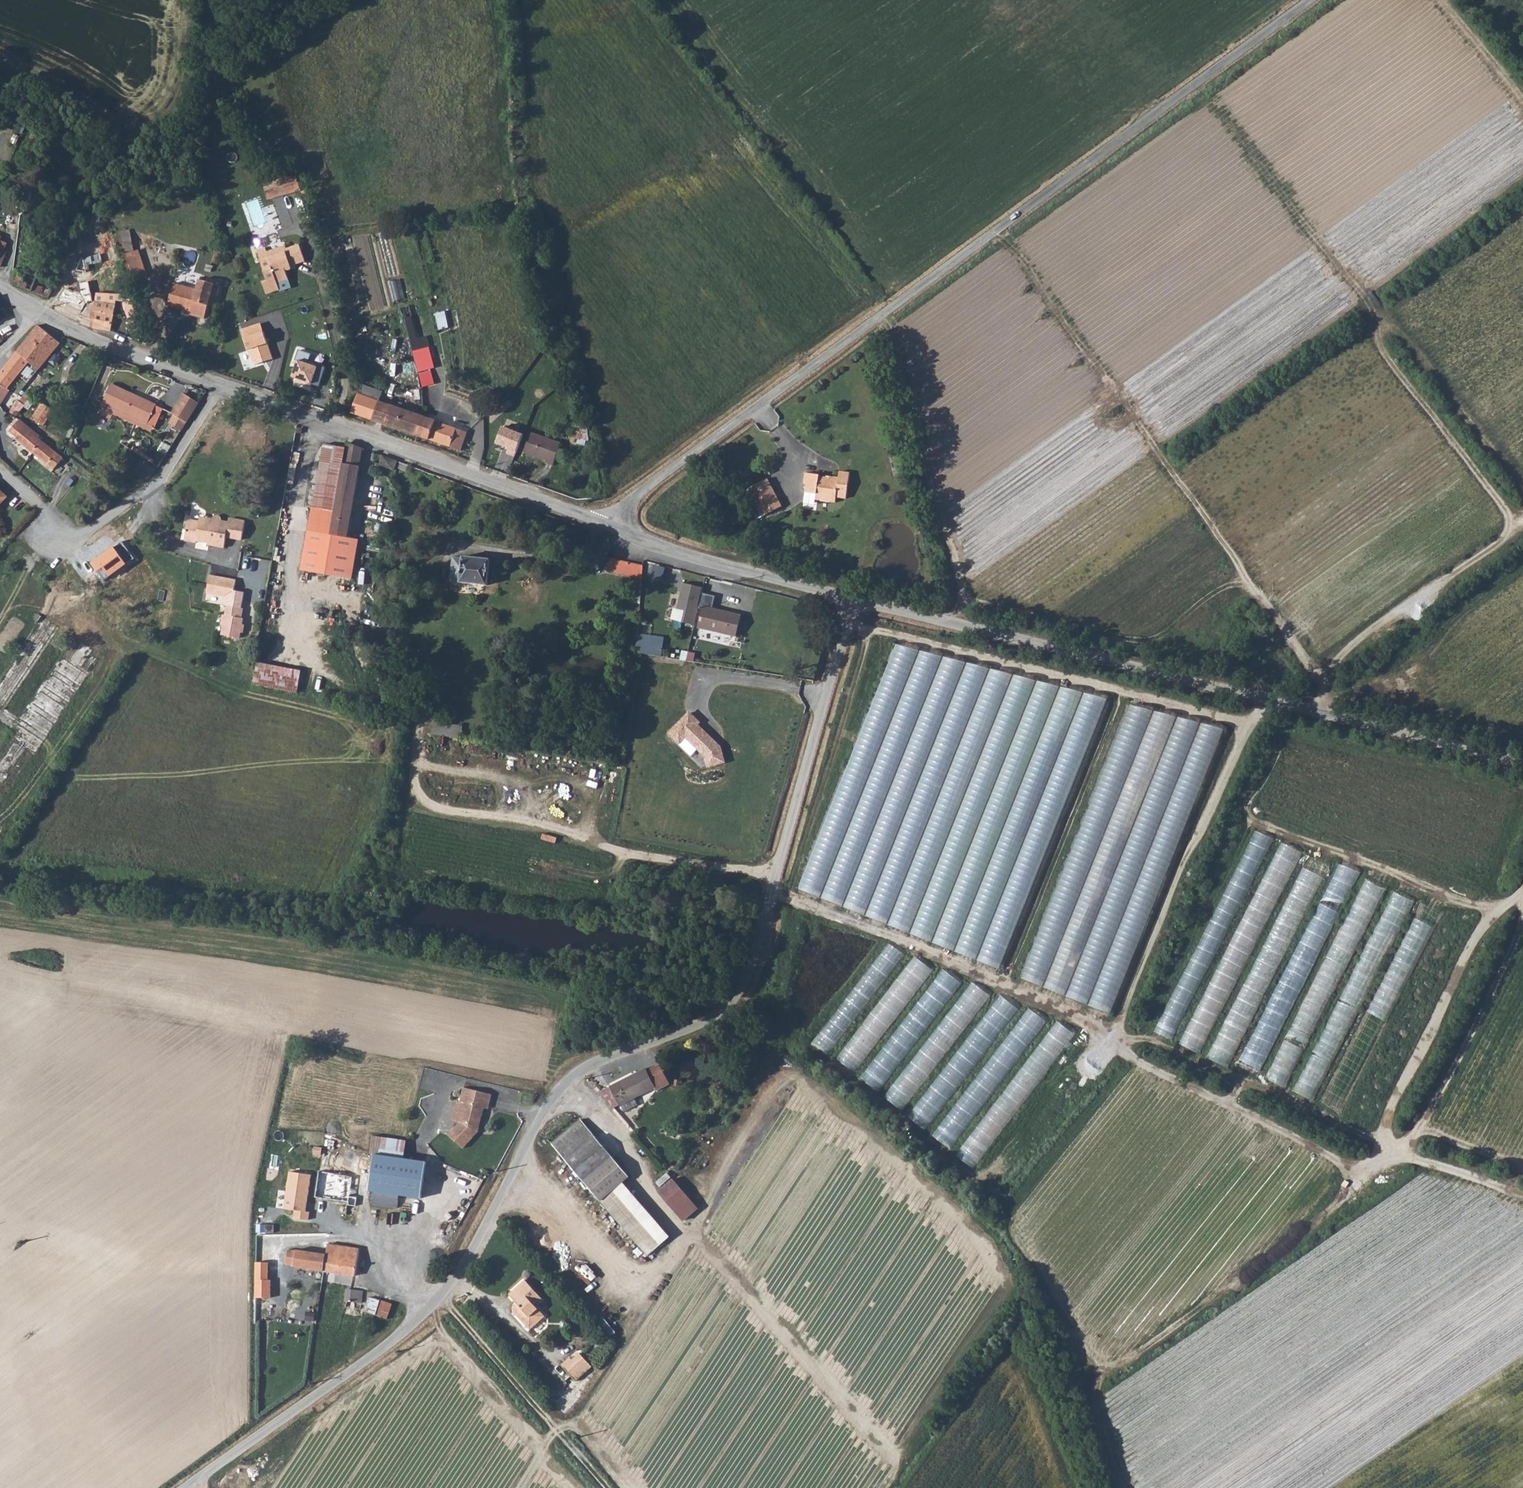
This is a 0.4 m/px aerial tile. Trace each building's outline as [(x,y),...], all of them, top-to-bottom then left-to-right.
[(306,201),(301,184),(266,195),(271,212),(306,201)] [(266,247),(259,249),(269,279),(264,281),(268,293),(280,289),(281,291),(293,288),(289,271),(293,273),(294,268),(294,266),(308,262),(303,246),(289,251),(288,246),(279,249),(280,250),(269,253),(266,247)] [(134,278),(147,273),(138,248),(125,252),(134,278)] [(20,265),(14,275),(11,282),(47,297),(52,283),(26,272),(27,270),(27,264),(20,265)] [(199,287),(177,281),(169,304),(188,309),(187,313),(208,319),(216,292),(221,294),(224,282),(203,276),(199,287)] [(391,292),(401,293),(402,279),(392,278),(391,292)] [(82,301),(62,293),(58,302),(57,308),(80,318),(79,321),(95,327),(94,300),(83,298),(82,301)] [(95,327),(111,332),(117,306),(94,300),(95,327)] [(436,312),(440,327),(449,325),(446,309),(436,312)] [(261,320),(241,327),(251,359),(253,358),(255,363),(272,357),(261,320)] [(40,324),(19,350),(28,360),(40,368),(61,341),(40,324)] [(409,328),(421,382),(431,380),(428,367),(436,366),(429,333),(416,336),(414,327),(409,328)] [(0,373),(0,382),(7,387),(28,360),(19,350),(0,373)] [(308,362),(298,358),(292,376),(295,377),(294,381),(310,386),(311,383),(319,386),(326,366),(308,360),(308,362)] [(5,402),(14,391),(7,387),(0,382),(0,398),(5,402)] [(361,383),(349,413),(418,435),(424,417),(379,401),(383,390),(361,383)] [(152,433),(162,407),(112,384),(100,411),(152,433)] [(181,432),(198,404),(183,394),(170,414),(173,415),(168,423),(181,432)] [(39,409),(51,416),(56,407),(45,400),(39,409)] [(46,424),(51,416),(39,409),(34,417),(46,424)] [(16,428),(25,418),(20,414),(18,417),(14,415),(6,424),(16,428)] [(424,417),(418,435),(461,450),(468,433),(424,417)] [(12,433),(32,452),(44,435),(25,418),(16,428),(12,433)] [(574,441),(587,442),(589,422),(576,420),(574,441)] [(530,429),(561,440),(562,436),(532,424),(530,429)] [(520,434),(500,426),(494,442),(507,448),(506,454),(514,456),(520,434)] [(553,459),(561,440),(530,429),(525,444),(548,453),(546,457),(553,459)] [(44,435),(32,452),(36,456),(46,444),(49,440),(44,435)] [(309,566),(325,569),(329,545),(332,529),(345,457),(347,440),(324,437),(309,527),(315,528),(309,566)] [(365,443),(348,437),(347,440),(345,457),(362,461),(365,443)] [(46,444),(36,456),(46,465),(56,454),(46,444)] [(400,455),(383,450),(381,458),(397,463),(400,455)] [(362,461),(345,457),(332,529),(349,532),(362,461)] [(839,474),(803,470),(802,482),(805,482),(804,491),(814,493),(813,499),(834,502),(835,495),(846,497),(849,471),(839,469),(839,474)] [(757,511),(774,503),(764,483),(747,491),(757,511)] [(9,498),(0,490),(0,509),(9,498)] [(778,510),(774,503),(757,511),(760,519),(778,510)] [(201,519),(190,517),(186,538),(198,541),(199,538),(210,540),(210,543),(226,546),(228,535),(244,537),(247,519),(231,516),(231,520),(224,519),(223,514),(220,513),(216,514),(214,517),(203,514),(201,519)] [(329,545),(345,549),(349,532),(332,529),(329,545)] [(325,569),(342,572),(345,549),(329,545),(325,569)] [(464,550),(463,552),(462,574),(461,576),(488,580),(491,552),(464,550)] [(462,574),(463,552),(453,551),(451,573),(462,574)] [(609,558),(606,571),(642,580),(642,566),(609,558)] [(235,584),(209,579),(206,596),(225,600),(224,608),(228,609),(226,620),(224,619),(222,631),(224,632),(223,638),(241,641),(244,623),(239,622),(243,596),(233,594),(235,584)] [(704,586),(684,582),(677,609),(674,609),(671,619),(676,620),(674,629),(682,631),(684,622),(694,625),(702,592),(704,586)] [(715,596),(702,592),(694,625),(694,627),(733,636),(739,614),(712,607),(715,596)] [(665,636),(639,633),(637,653),(662,656),(665,636)] [(35,759),(104,657),(91,649),(73,637),(19,720),(12,731),(0,750),(0,790),(25,751),(35,759)] [(302,670),(257,662),(253,684),(297,692),(302,670)] [(1122,1012),(1214,726),(1123,697),(1030,982),(1122,1012)] [(689,710),(669,731),(681,743),(686,738),(705,756),(707,766),(725,762),(721,745),(700,725),(702,722),(689,710)] [(1183,1043),(1204,1053),(1300,849),(1280,839),(1183,1043)] [(1308,853),(1210,1057),(1230,1066),(1327,862),(1308,853)] [(1413,932),(1427,938),(1438,910),(1424,904),(1413,932)] [(1417,939),(1409,950),(1407,948),(1395,967),(1405,974),(1425,944),(1417,939)] [(896,978),(838,1057),(856,1071),(915,992),(896,978)] [(968,978),(888,1098),(907,1110),(987,991),(968,978)] [(861,979),(814,1041),(829,1052),(876,990),(861,979)] [(927,990),(861,1076),(879,1089),(945,1004),(927,990)] [(1001,993),(908,1114),(926,1128),(1019,1007),(1001,993)] [(1026,1004),(936,1136),(955,1149),(1045,1017),(1026,1004)] [(979,1169),(1073,1029),(1054,1017),(960,1156),(979,1169)] [(649,1067),(598,1085),(612,1101),(655,1086),(657,1089),(671,1084),(663,1064),(649,1068),(649,1067)] [(491,1090),(463,1084),(459,1102),(463,1103),(459,1118),(447,1132),(460,1146),(477,1127),(482,1104),(487,1106),(491,1090)] [(585,1120),(556,1145),(605,1201),(620,1188),(635,1176),(585,1120)] [(376,1149),(403,1153),(405,1137),(378,1133),(376,1149)] [(396,1204),(403,1153),(376,1149),(370,1201),(396,1204)] [(356,1173),(323,1167),(319,1194),(352,1199),(356,1173)] [(310,1174),(289,1171),(284,1208),(294,1210),(293,1218),(308,1220),(309,1212),(305,1211),(310,1174)] [(663,1184),(672,1176),(668,1172),(659,1180),(663,1184)] [(658,1189),(684,1220),(700,1207),(674,1176),(658,1189)] [(620,1188),(605,1201),(653,1257),(655,1255),(664,1247),(668,1243),(620,1188)] [(324,1250),(321,1267),(352,1272),(354,1254),(350,1254),(351,1243),(336,1241),(335,1251),(324,1250)] [(291,1263),(321,1267),(324,1250),(293,1245),(291,1263)] [(660,1261),(669,1253),(664,1247),(655,1255),(660,1261)] [(271,1296),(272,1260),(257,1260),(256,1296),(271,1296)] [(529,1328),(544,1316),(533,1303),(540,1297),(524,1278),(512,1289),(511,1294),(515,1299),(511,1303),(510,1306),(529,1328)] [(358,1287),(343,1285),(340,1297),(342,1297),(339,1302),(340,1304),(342,1306),(345,1306),(346,1304),(356,1305),(358,1287)] [(389,1317),(394,1302),(371,1294),(365,1309),(389,1317)] [(546,1316),(531,1328),(536,1334),(551,1323),(546,1316)] [(572,1354),(560,1363),(575,1380),(592,1365),(580,1351),(575,1357),(572,1354)]
